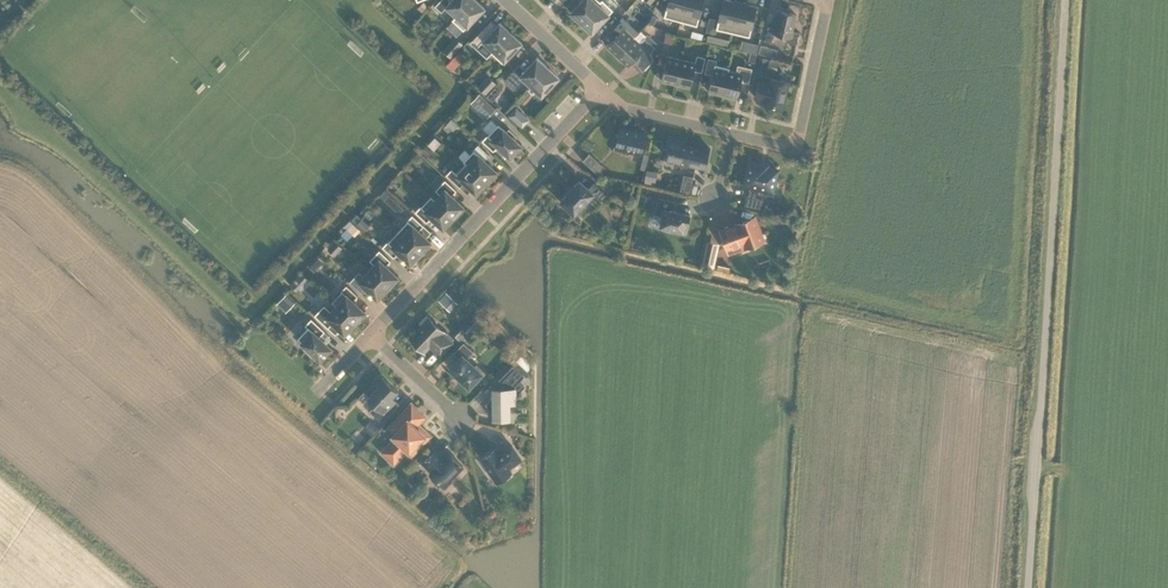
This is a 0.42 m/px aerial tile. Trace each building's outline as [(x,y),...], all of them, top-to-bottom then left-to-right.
[(429,5),(423,0),(418,7),(423,12),(429,5)] [(452,19),(470,0),(439,0),(435,5),(441,11),(446,5),(456,14),(452,19)] [(477,0),(470,0),(452,19),(463,29),(484,7),(477,0)] [(601,0),(600,0),(599,1),(599,0),(580,0),(569,11),(580,22),(601,0)] [(580,22),(591,32),(613,9),(603,0),(601,0),(580,22)] [(664,15),(681,20),(686,0),(668,0),(664,15)] [(681,20),(697,24),(704,0),(686,0),(681,20)] [(716,28),(733,32),(740,1),(735,0),(723,0),(716,28)] [(740,1),(733,32),(749,35),(757,5),(740,1)] [(764,40),(771,42),(773,33),(787,36),(786,42),(796,44),(798,32),(791,31),(795,14),(778,10),(774,28),(767,27),(764,40)] [(491,52),(511,31),(499,21),(496,24),(491,19),(472,39),(479,45),(477,47),(486,56),(491,51),(491,52)] [(624,24),(605,45),(616,55),(633,36),(635,34),(624,24)] [(702,38),(704,33),(692,30),(691,35),(702,38)] [(511,31),(491,52),(502,62),(521,41),(511,31)] [(633,36),(616,55),(627,65),(632,59),(645,46),(646,47),(646,48),(650,51),(655,46),(658,44),(647,33),(644,36),(639,42),(638,41),(633,36)] [(674,35),(666,33),(664,41),(672,43),(674,35)] [(728,45),(729,38),(708,33),(707,39),(728,45)] [(463,43),(455,36),(443,49),(451,56),(463,43)] [(756,52),(758,43),(742,39),(740,49),(756,52)] [(778,48),(760,44),(758,53),(776,57),(778,48)] [(453,69),(465,56),(458,51),(447,63),(453,69)] [(675,83),(681,59),(666,55),(660,80),(675,83)] [(681,59),(675,83),(689,87),(693,69),(701,71),(704,57),(696,55),(694,62),(681,59)] [(768,57),(759,55),(756,68),(766,70),(768,57)] [(524,79),(530,84),(548,66),(536,56),(525,68),(519,63),(505,78),(516,88),(524,79)] [(707,90),(722,94),(728,70),(729,67),(715,64),(716,59),(707,58),(704,71),(711,74),(707,90)] [(736,72),(728,70),(722,94),(736,98),(740,80),(748,82),(751,68),(738,65),(736,72)] [(548,66),(530,84),(541,94),(558,76),(548,66)] [(496,82),(488,75),(478,86),(486,93),(496,82)] [(788,82),(770,78),(769,84),(757,81),(753,96),(765,99),(764,105),(781,109),(788,82)] [(496,108),(483,96),(474,105),(487,117),(496,108)] [(530,119),(516,106),(508,114),(522,127),(530,119)] [(459,124),(452,117),(446,123),(454,130),(459,124)] [(506,131),(497,123),(487,134),(486,134),(481,139),(492,150),(497,145),(508,155),(508,156),(508,157),(521,143),(520,143),(514,138),(516,136),(508,128),(506,131)] [(645,133),(620,127),(615,146),(640,152),(645,133)] [(438,149),(444,140),(437,136),(431,144),(438,149)] [(705,166),(710,147),(699,144),(698,147),(683,144),(684,140),(671,137),(668,148),(670,149),(668,157),(678,159),(677,163),(687,165),(688,162),(705,166)] [(595,144),(588,138),(583,144),(590,150),(595,144)] [(463,160),(485,181),(497,170),(496,169),(495,170),(484,159),(489,154),(477,143),(472,148),(473,149),(463,160)] [(433,151),(426,144),(421,150),(428,156),(433,151)] [(602,165),(588,152),(581,159),(595,172),(600,173),(602,165)] [(485,181),(463,160),(462,160),(465,162),(455,172),(451,168),(445,173),(458,186),(463,181),(474,192),(474,193),(485,181)] [(766,165),(749,161),(743,185),(748,186),(746,195),(745,195),(743,204),(759,208),(762,199),(754,197),(756,188),(771,192),(776,170),(766,167),(766,165)] [(658,171),(647,169),(645,178),(655,181),(658,171)] [(439,193),(434,198),(434,199),(452,216),(463,205),(463,204),(462,205),(451,194),(455,189),(444,178),(434,189),(439,193)] [(587,187),(579,179),(574,185),(573,184),(566,192),(559,200),(573,213),(576,210),(577,212),(584,205),(582,203),(592,193),(600,200),(606,194),(593,182),(587,187)] [(404,207),(389,192),(384,198),(399,212),(404,207)] [(441,228),(452,216),(434,199),(434,198),(430,195),(420,205),(414,210),(425,221),(430,216),(441,227),(441,228)] [(673,201),(657,197),(653,213),(661,215),(659,225),(672,228),(672,231),(680,232),(680,230),(682,231),(684,223),(686,224),(688,214),(671,210),(673,201)] [(397,230),(419,251),(430,240),(429,239),(429,240),(417,229),(422,224),(411,214),(406,220),(397,230)] [(370,225),(362,217),(357,223),(365,230),(370,225)] [(762,241),(753,217),(735,224),(736,226),(732,227),(731,226),(720,230),(727,249),(746,242),(748,246),(762,241)] [(360,229),(352,221),(347,227),(355,235),(360,229)] [(419,251),(397,230),(387,240),(386,240),(381,245),(392,256),(397,251),(409,262),(408,263),(419,251)] [(342,247),(335,240),(328,248),(335,255),(342,247)] [(719,243),(707,240),(701,263),(714,266),(719,243)] [(373,263),(368,269),(386,286),(398,274),(397,274),(396,274),(385,264),(389,259),(378,249),(369,259),(373,263)] [(326,263),(320,258),(316,264),(319,267),(323,266),(326,263)] [(386,286),(368,269),(363,275),(358,270),(349,281),(360,291),(365,286),(376,297),(375,298),(386,286)] [(296,289),(307,278),(300,272),(290,283),(296,289)] [(335,304),(354,321),(365,309),(364,309),(363,310),(352,299),(357,294),(345,284),(340,289),(341,290),(331,300),(335,304)] [(458,302),(446,291),(438,299),(450,310),(458,302)] [(295,302),(286,293),(277,302),(286,311),(295,302)] [(335,304),(330,310),(323,303),(313,313),(327,326),(332,321),(343,332),(342,332),(343,333),(354,321),(335,304)] [(324,329),(310,317),(304,323),(307,326),(296,337),(304,344),(302,347),(310,354),(313,352),(318,358),(317,359),(318,359),(331,345),(330,345),(329,346),(318,335),(324,329)] [(441,330),(428,318),(409,337),(422,350),(429,342),(432,345),(432,346),(439,352),(452,338),(445,331),(442,334),(439,332),(441,330)] [(480,332),(474,326),(469,333),(473,336),(474,335),(476,336),(480,332)] [(472,351),(462,341),(452,352),(457,357),(448,367),(468,385),(474,379),(476,381),(484,372),(475,363),(473,365),(466,357),(472,351)] [(504,383),(503,384),(499,388),(492,388),(492,395),(484,403),(492,411),(492,418),(508,418),(508,402),(524,384),(519,380),(525,374),(513,363),(499,378),(504,383)] [(396,390),(379,374),(372,381),(377,385),(367,396),(374,403),(368,410),(380,420),(398,401),(391,395),(396,390)] [(423,415),(410,403),(390,425),(396,431),(392,434),(395,437),(386,446),(396,456),(406,447),(408,449),(416,442),(418,444),(425,437),(413,425),(423,415)] [(379,427),(370,419),(364,426),(372,434),(379,427)] [(520,458),(511,444),(498,453),(495,447),(479,458),(495,481),(503,476),(505,477),(509,474),(509,472),(510,471),(508,467),(520,458)] [(440,456),(433,449),(422,461),(431,470),(429,473),(443,487),(450,479),(449,478),(461,465),(448,452),(442,459),(439,457),(440,456)] [(398,480),(402,484),(407,479),(402,475),(398,480)]
